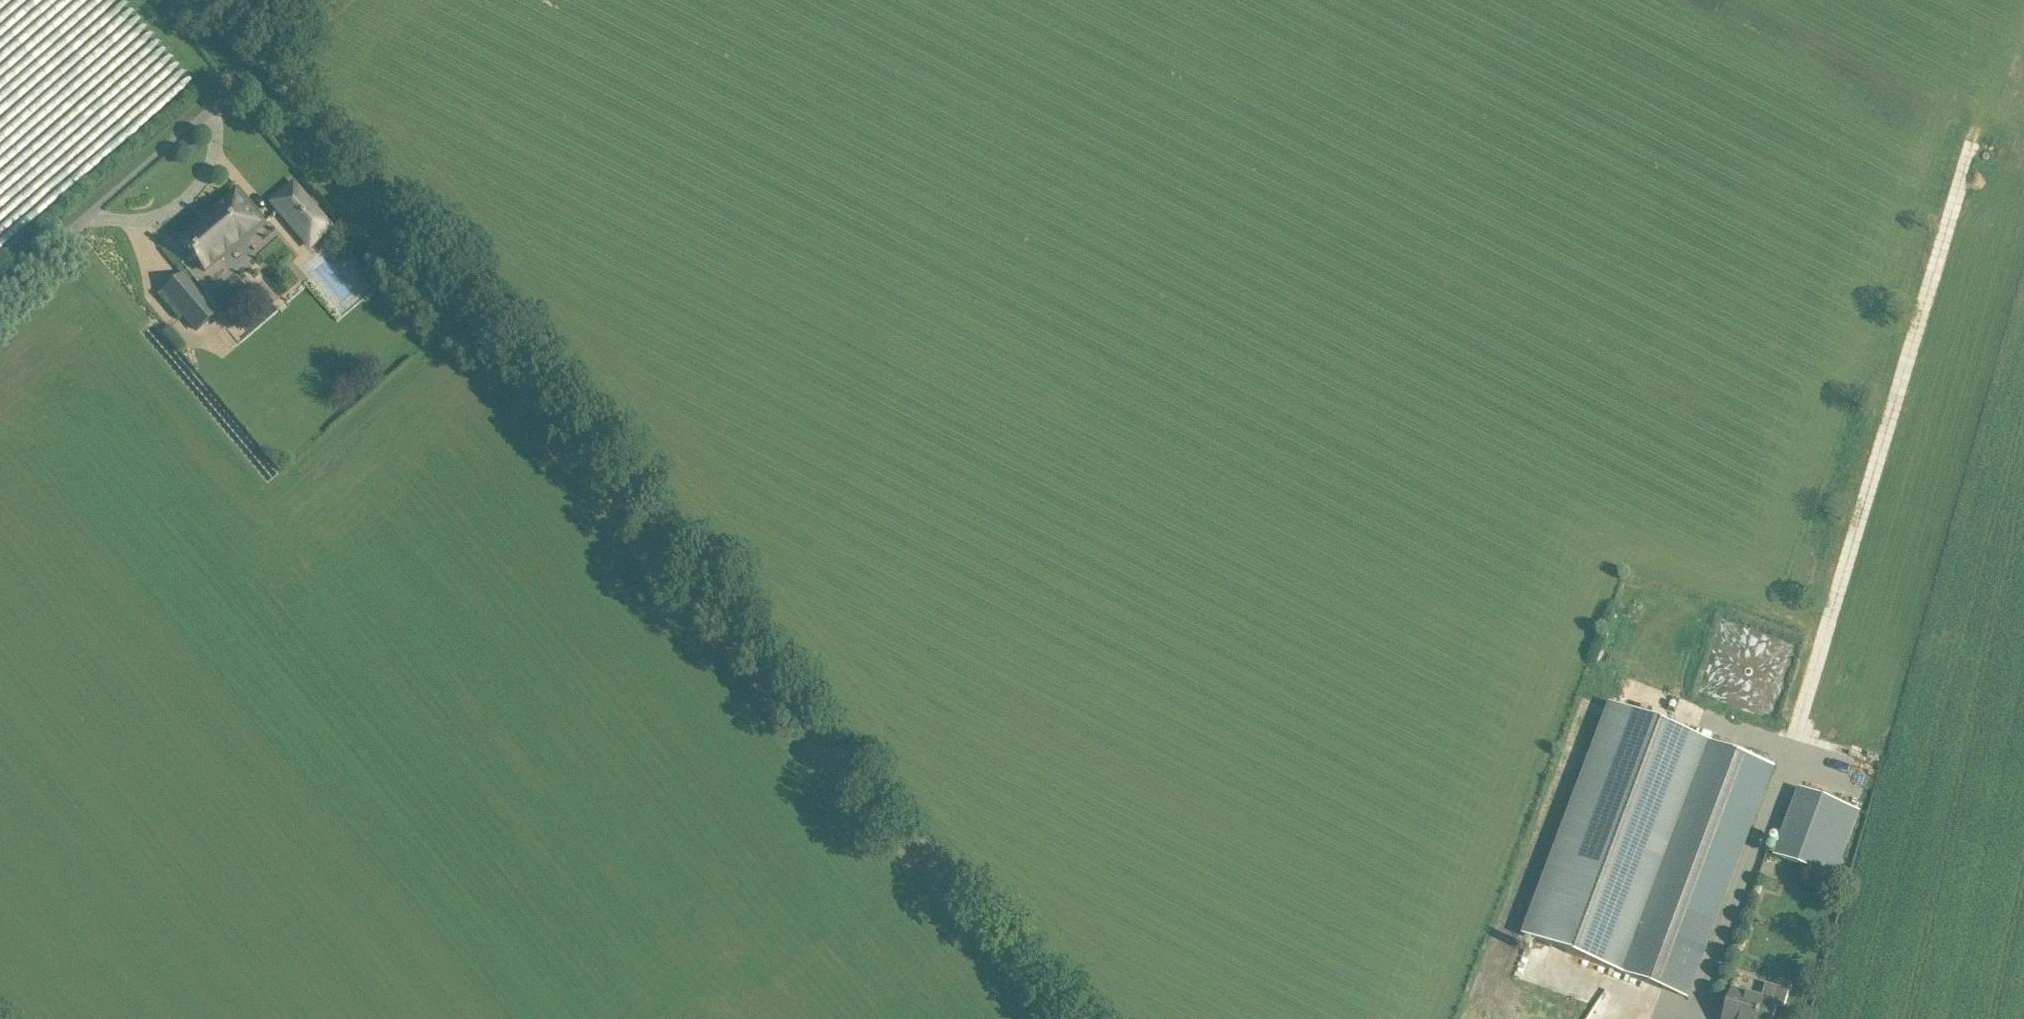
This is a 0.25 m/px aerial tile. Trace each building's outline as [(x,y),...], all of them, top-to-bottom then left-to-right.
[(312,206),(293,183),(273,202),(292,225),(312,206)] [(239,247),(265,224),(236,191),(210,213),(212,215),(180,242),(205,271),(237,244),(239,247)] [(199,296),(181,312),(197,330),(215,315),(199,296)] [(1611,969),(1697,737),(1615,706),(1529,938),(1611,969)] [(1611,969),(1687,997),(1774,765),(1697,737),(1611,969)] [(1836,878),(1858,809),(1793,788),(1771,857),(1836,878)] [(1789,991),(1766,984),(1760,1003),(1732,994),(1724,1018),(1774,1018),(1778,1004),(1784,1006),(1789,991)]
